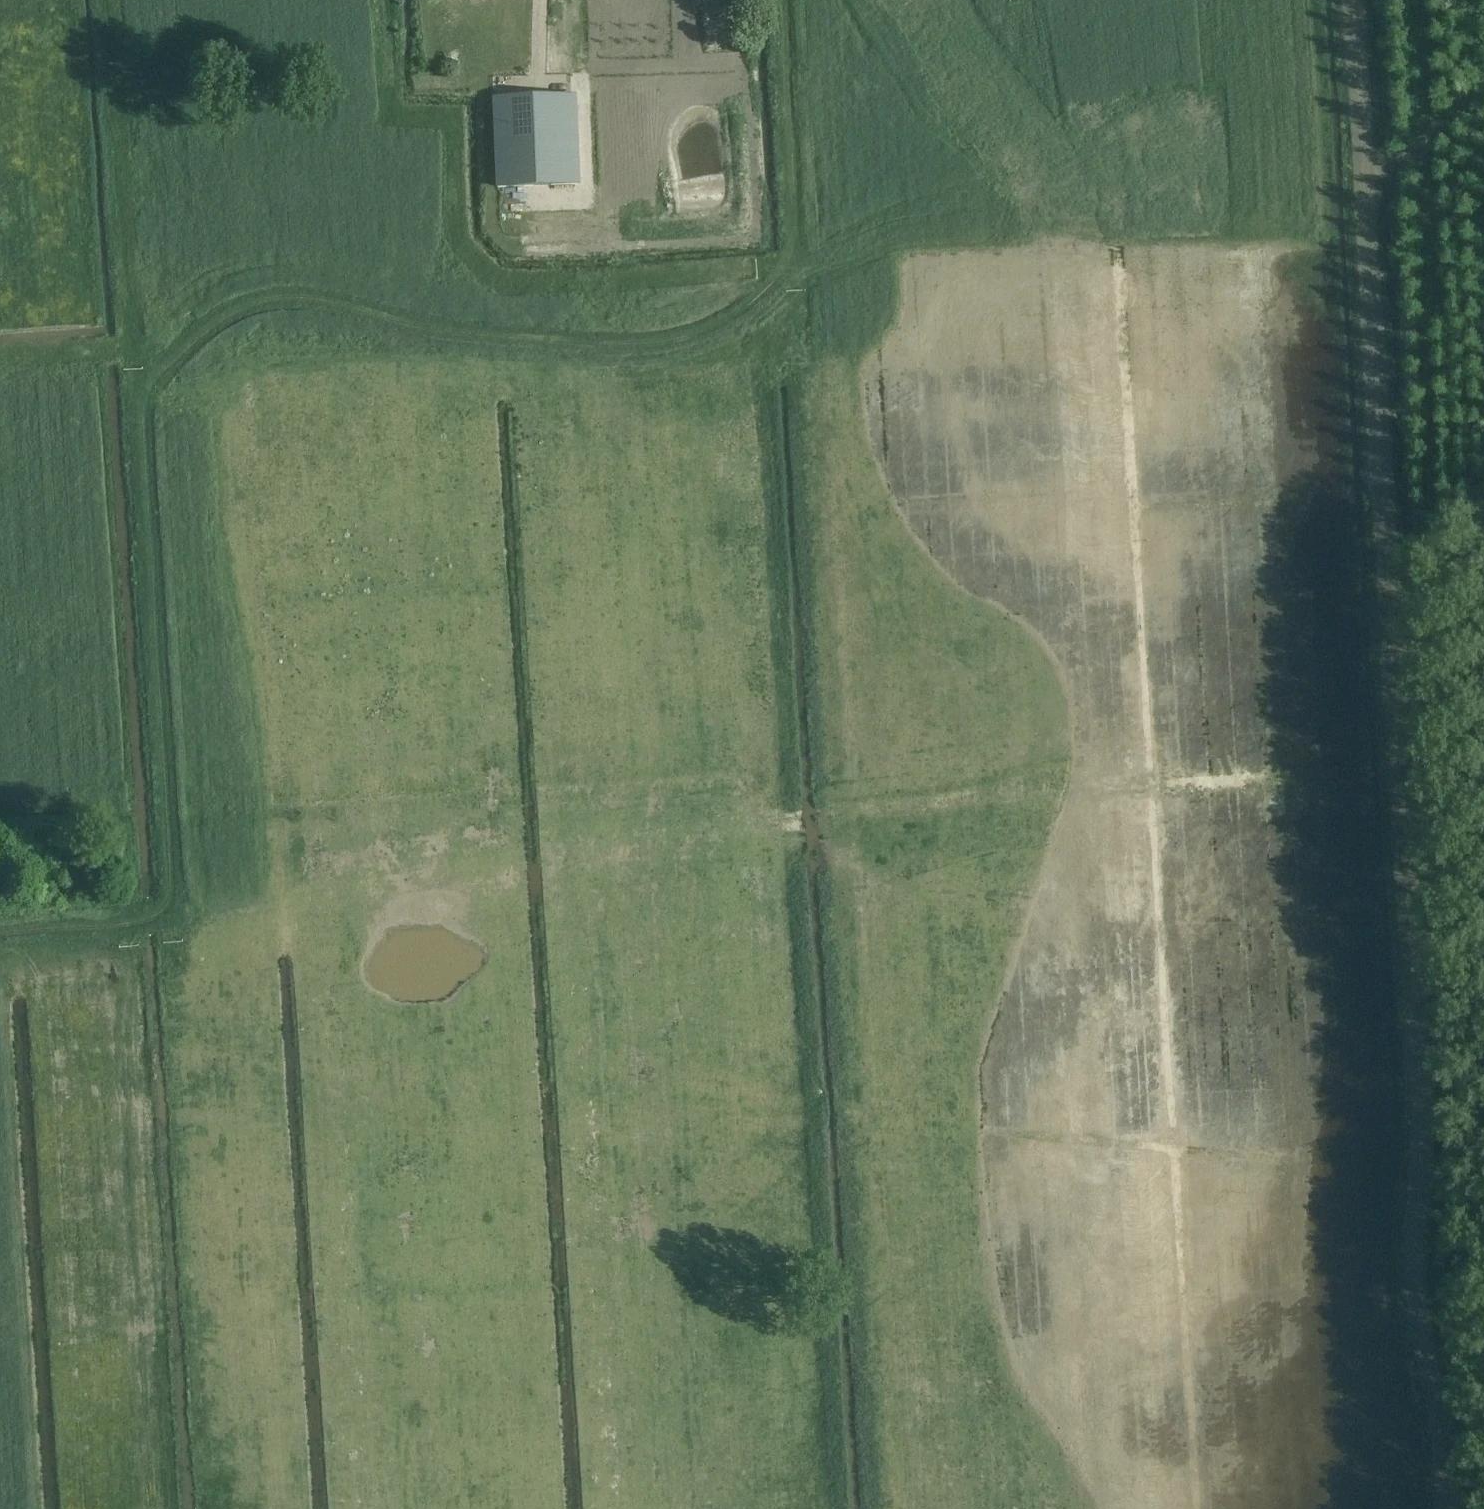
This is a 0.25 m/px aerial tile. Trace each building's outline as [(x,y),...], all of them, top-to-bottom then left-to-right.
[(553,188),(553,195),(575,195),(576,187),(572,103),(492,106),(495,189),(553,188)]
